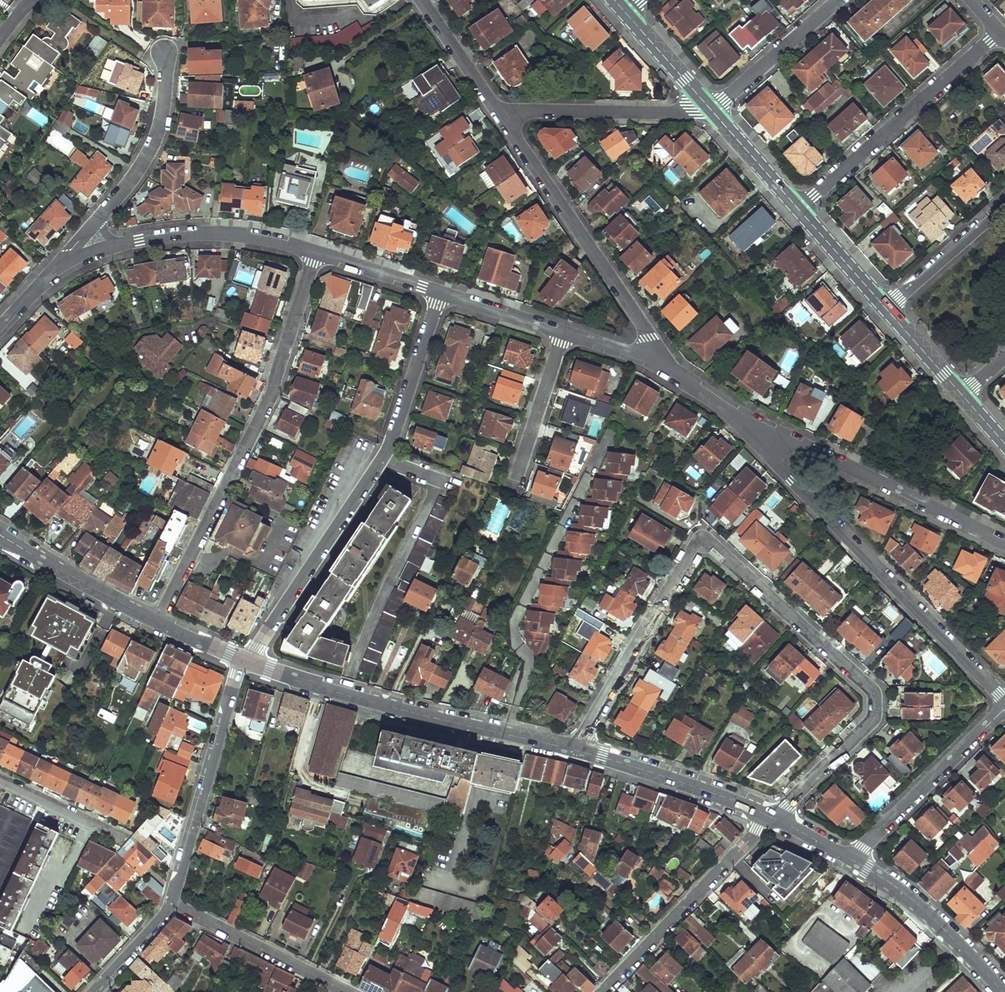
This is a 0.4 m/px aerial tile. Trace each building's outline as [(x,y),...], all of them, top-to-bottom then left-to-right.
[(98,12),(107,12),(107,17),(113,17),(113,21),(131,21),(130,0),(98,0),(98,12)] [(146,2),(149,2),(149,26),(174,26),(174,0),(146,0),(146,2)] [(194,22),(222,20),(221,0),(192,0),(194,22)] [(244,27),(269,26),(268,10),(269,9),(270,7),(271,4),(270,0),(242,0),(244,27)] [(372,10),(385,0),(365,0),(372,10)] [(459,18),(470,11),(466,5),(470,3),(468,0),(449,0),(448,1),(459,18)] [(521,12),(531,2),(529,0),(523,0),(516,6),(521,12)] [(553,15),(571,0),(540,0),(553,15)] [(663,9),(668,15),(677,25),(681,30),(679,31),(685,39),(705,22),(698,14),(696,16),(692,11),(684,1),(680,5),(675,0),(673,0),(663,9)] [(692,11),(695,8),(688,0),(685,0),(684,1),(692,11)] [(729,11),(741,0),(733,0),(726,7),(729,11)] [(791,16),(806,3),(803,0),(780,0),(778,1),(791,16)] [(865,42),(913,0),(873,0),(849,22),(865,42)] [(928,29),(944,47),(956,37),(957,38),(967,29),(944,4),(934,13),(940,19),(928,29)] [(752,21),(766,37),(780,25),(766,8),(752,21)] [(575,33),(587,47),(589,45),(594,50),(608,38),(596,23),(594,24),(583,10),(570,22),(577,31),(575,33)] [(23,45),(52,66),(61,54),(57,51),(59,50),(60,51),(62,51),(65,50),(66,49),(68,48),(68,46),(69,44),(69,42),(68,40),(66,38),(74,27),(76,29),(80,23),(64,12),(59,17),(55,14),(46,27),(53,33),(50,38),(44,37),(40,39),(32,34),(23,45)] [(471,31),(485,52),(511,33),(498,12),(471,31)] [(674,27),(677,25),(668,15),(665,17),(674,27)] [(738,33),(752,50),(766,37),(752,21),(738,33)] [(291,39),(292,52),(346,47),(376,28),(372,22),(363,28),(359,23),(339,35),(291,39)] [(542,36),(546,32),(541,27),(537,30),(542,36)] [(716,33),(698,48),(706,58),(710,58),(712,56),(715,60),(711,63),(709,65),(721,78),(741,61),(716,33)] [(100,59),(110,42),(96,34),(86,50),(100,59)] [(813,52),(829,71),(850,52),(834,34),(813,52)] [(921,55),(927,50),(917,39),(911,44),(907,38),(891,51),(914,77),(929,64),(921,55)] [(31,101),(36,95),(28,89),(34,81),(42,87),(55,68),(52,66),(23,45),(10,63),(19,69),(13,78),(3,71),(0,75),(0,79),(26,98),(31,101)] [(192,50),(193,74),(222,72),(221,52),(205,52),(205,49),(192,50)] [(516,50),(495,64),(508,84),(511,85),(513,86),(515,87),(518,86),(527,80),(526,78),(532,73),(516,50)] [(641,74),(620,50),(603,65),(616,80),(616,91),(641,91),(641,74)] [(854,57),(862,66),(869,61),(860,51),(854,57)] [(792,70),(808,89),(821,78),(824,75),(829,71),(813,52),(792,70)] [(290,59),(291,74),(301,74),(300,66),(304,66),(304,58),(290,59)] [(417,100),(427,115),(440,106),(444,111),(465,96),(443,63),(415,82),(425,95),(417,100)] [(118,87),(137,94),(144,76),(137,72),(138,69),(128,65),(123,77),(122,77),(118,87)] [(1002,96),(1004,94),(1004,73),(998,65),(984,76),(1002,96)] [(864,85),(884,106),(903,89),(885,68),(864,85)] [(307,79),(316,110),(339,103),(336,91),(333,92),(330,84),(333,83),(329,71),(307,79)] [(808,89),(812,93),(825,82),(824,82),(821,78),(808,89)] [(17,111),(26,98),(0,79),(0,99),(17,111)] [(192,83),(191,105),(215,107),(217,85),(205,84),(206,80),(195,79),(194,83),(192,83)] [(837,81),(832,86),(837,91),(842,86),(837,81)] [(808,116),(817,126),(822,121),(819,117),(844,94),(848,98),(854,93),(845,83),(842,86),(837,91),(827,100),(821,105),(815,111),(811,114),(808,116)] [(75,93),(97,99),(100,91),(78,85),(75,93)] [(748,107),(761,123),(781,105),(768,89),(748,107)] [(821,105),(827,100),(818,90),(813,95),(821,105)] [(821,105),(813,95),(807,100),(808,102),(815,111),(821,105)] [(113,120),(133,129),(140,112),(130,108),(131,104),(121,101),(113,120)] [(235,111),(255,111),(255,101),(235,101),(235,111)] [(804,106),(811,114),(815,111),(808,102),(804,106)] [(828,126),(841,141),(867,119),(853,104),(828,126)] [(761,123),(773,137),(794,119),(781,105),(761,123)] [(26,117),(42,129),(50,119),(33,107),(26,117)] [(74,120),(64,114),(60,121),(70,127),(74,120)] [(184,114),(180,134),(187,136),(186,139),(198,142),(201,128),(202,128),(204,119),(184,114)] [(447,141),(436,149),(442,158),(449,153),(459,167),(480,152),(469,137),(476,132),(474,128),(471,130),(463,118),(451,127),(450,126),(441,132),(447,141)] [(1000,119),(993,125),(996,128),(1003,122),(1000,119)] [(58,120),(54,127),(66,135),(71,128),(70,127),(60,121),(58,120)] [(113,120),(104,141),(115,145),(116,142),(126,146),(133,129),(113,120)] [(996,128),(1001,134),(1004,133),(1004,124),(1003,122),(996,128)] [(13,134),(3,127),(0,125),(0,153),(13,134)] [(540,137),(555,159),(574,147),(563,132),(544,132),(540,137)] [(601,143),(612,159),(637,142),(631,134),(620,133),(619,132),(601,143)] [(660,143),(675,159),(694,141),(686,134),(674,144),(667,137),(660,143)] [(903,148),(921,168),(938,154),(920,134),(903,148)] [(803,139),(785,153),(799,168),(801,170),(803,172),(805,172),(807,172),(809,171),(811,170),(823,160),(803,139)] [(1002,139),(988,152),(988,158),(999,171),(1004,166),(1004,140),(1002,139)] [(675,159),(691,176),(710,158),(694,141),(675,159)] [(85,168),(101,182),(113,168),(105,161),(107,159),(99,152),(92,160),(87,156),(89,155),(81,148),(71,159),(85,168)] [(488,172),(498,186),(515,175),(505,160),(488,172)] [(576,187),(581,193),(598,176),(584,160),(570,175),(578,184),(576,187)] [(873,177),(889,195),(898,188),(896,185),(905,176),(893,160),(873,177)] [(956,167),(951,162),(947,165),(952,170),(956,167)] [(167,185),(167,190),(173,194),(182,189),(182,185),(184,185),(184,165),(169,166),(169,172),(163,172),(164,185),(167,185)] [(286,165),(277,201),(308,208),(315,178),(294,174),(296,167),(286,165)] [(419,187),(396,167),(389,175),(412,195),(419,187)] [(85,168),(71,184),(79,191),(81,189),(89,196),(101,182),(85,168)] [(33,170),(28,176),(36,183),(41,177),(33,170)] [(952,187),(965,203),(971,196),(972,199),(985,188),(971,170),(952,187)] [(702,195),(723,219),(748,196),(728,171),(702,195)] [(498,186),(510,203),(527,191),(515,175),(498,186)] [(221,186),(220,200),(222,199),(222,210),(233,211),(233,207),(242,208),(244,187),(221,186)] [(244,187),(242,208),(251,209),(250,213),(262,214),(264,188),(244,187)] [(842,218),(849,226),(873,207),(856,187),(839,204),(847,214),(842,218)] [(615,213),(616,214),(628,203),(615,188),(610,192),(609,191),(606,193),(604,191),(591,204),(589,206),(588,208),(588,210),(589,211),(590,213),(593,213),(594,212),(601,207),(610,217),(615,213)] [(152,210),(156,216),(171,207),(169,203),(173,201),(173,194),(167,190),(163,192),(161,189),(151,195),(154,200),(140,208),(141,209),(140,210),(142,213),(143,213),(144,214),(152,210)] [(173,194),(173,201),(178,204),(176,207),(187,213),(192,205),(196,208),(202,198),(188,189),(186,192),(182,189),(173,194)] [(392,192),(384,189),(380,200),(388,203),(392,192)] [(64,194),(60,198),(69,208),(74,203),(64,194)] [(336,197),(333,211),(337,212),(332,228),(357,235),(366,206),(336,197)] [(920,229),(930,240),(940,231),(936,227),(945,220),(946,221),(952,216),(937,199),(931,204),(927,200),(918,207),(919,208),(912,214),(923,226),(920,229)] [(42,216),(59,230),(71,217),(63,210),(65,208),(57,200),(42,216)] [(877,209),(885,219),(893,213),(883,203),(877,209)] [(517,220),(532,242),(543,235),(541,231),(547,227),(548,222),(536,204),(524,212),(526,215),(517,220)] [(731,238),(744,254),(774,226),(761,211),(731,238)] [(874,244),(894,268),(912,252),(892,228),(900,221),(893,213),(885,219),(883,221),(890,229),(874,244)] [(923,226),(912,214),(910,216),(920,229),(923,226)] [(613,239),(623,250),(637,235),(631,228),(635,224),(626,215),(622,219),(620,218),(603,234),(610,242),(613,239)] [(38,238),(46,245),(59,230),(42,216),(28,232),(36,240),(38,238)] [(418,225),(404,219),(402,227),(395,225),(393,230),(387,248),(404,254),(405,252),(408,253),(418,225)] [(936,227),(940,231),(948,224),(946,221),(945,220),(936,227)] [(378,224),(371,245),(377,248),(378,245),(387,248),(393,230),(378,224)] [(8,236),(0,228),(0,240),(2,243),(8,236)] [(434,238),(427,259),(458,268),(464,248),(461,247),(462,242),(455,240),(458,232),(449,229),(446,237),(439,235),(438,239),(434,238)] [(930,240),(932,242),(942,233),(940,231),(930,240)] [(559,250),(564,257),(575,248),(571,241),(559,250)] [(621,259),(636,276),(652,261),(636,245),(621,259)] [(776,263),(787,276),(805,261),(794,247),(776,263)] [(491,249),(481,279),(515,290),(519,276),(510,273),(515,257),(491,249)] [(7,287),(13,279),(12,278),(19,271),(13,265),(16,263),(7,255),(0,263),(0,281),(7,287)] [(201,257),(201,265),(197,265),(197,277),(210,276),(210,279),(221,278),(221,257),(201,257)] [(541,297),(554,307),(559,300),(561,301),(573,285),(572,283),(579,274),(577,273),(583,264),(575,258),(569,266),(563,262),(556,271),(550,267),(546,274),(553,280),(541,297)] [(156,264),(160,285),(161,291),(181,288),(180,281),(187,280),(184,259),(156,264)] [(787,276),(799,290),(816,274),(805,261),(787,276)] [(129,268),(132,284),(139,283),(140,288),(160,285),(156,264),(129,268)] [(228,280),(235,282),(240,267),(233,265),(228,280)] [(268,266),(260,290),(280,297),(286,279),(280,277),(282,271),(268,266)] [(649,291),(660,304),(678,287),(660,267),(638,287),(646,295),(649,291)] [(743,282),(749,277),(744,271),(738,276),(743,282)] [(83,290),(95,308),(111,298),(108,294),(115,289),(106,276),(83,290)] [(352,284),(332,278),(321,310),(341,317),(352,284)] [(375,287),(365,284),(362,293),(372,296),(375,287)] [(806,302),(829,329),(849,311),(840,301),(837,303),(823,288),(806,302)] [(83,290),(60,305),(68,319),(76,314),(78,318),(95,308),(83,290)] [(260,290),(252,314),(272,321),(280,297),(260,290)] [(372,296),(362,293),(353,321),(362,324),(365,317),(370,300),(372,296)] [(209,298),(206,309),(212,311),(215,300),(209,298)] [(662,314),(677,332),(695,316),(677,299),(662,314)] [(790,305),(785,299),(769,312),(774,318),(775,319),(790,305)] [(379,303),(370,300),(365,317),(373,319),(379,303)] [(132,309),(138,324),(146,320),(140,306),(132,309)] [(182,308),(184,322),(194,320),(194,307),(182,308)] [(219,308),(216,315),(229,319),(231,312),(219,308)] [(389,313),(383,331),(401,337),(403,331),(405,332),(410,317),(407,316),(408,313),(394,308),(392,315),(389,313)] [(138,324),(132,309),(125,312),(131,326),(138,324)] [(321,310),(313,335),(333,341),(341,317),(321,310)] [(165,319),(167,326),(177,324),(175,317),(165,319)] [(373,319),(365,317),(362,324),(370,327),(373,319)] [(373,319),(370,327),(377,329),(379,321),(373,319)] [(700,348),(708,357),(733,336),(717,319),(690,343),(697,351),(700,348)] [(842,340),(862,363),(880,347),(861,324),(842,340)] [(23,339),(39,354),(54,338),(45,329),(43,331),(38,327),(31,334),(30,332),(23,339)] [(113,338),(128,335),(126,327),(112,330),(113,338)] [(453,328),(447,344),(450,345),(448,351),(466,357),(472,339),(468,338),(471,331),(457,327),(456,329),(453,328)] [(383,331),(377,349),(380,351),(379,357),(392,361),(393,359),(396,360),(401,346),(398,345),(401,337),(383,331)] [(84,341),(73,332),(67,340),(77,349),(84,341)] [(245,332),(237,355),(249,359),(247,367),(259,372),(262,365),(257,363),(266,339),(245,332)] [(159,345),(152,352),(167,365),(182,347),(168,335),(165,338),(161,334),(154,341),(159,345)] [(487,337),(482,351),(489,354),(494,339),(487,337)] [(18,348),(11,355),(17,361),(15,363),(24,371),(39,354),(23,339),(16,347),(18,348)] [(202,346),(216,354),(220,348),(207,339),(202,346)] [(821,344),(824,348),(831,342),(828,339),(821,344)] [(513,340),(506,360),(529,368),(535,352),(531,351),(532,347),(513,340)] [(336,343),(335,350),(348,354),(350,348),(336,343)] [(353,356),(365,360),(366,353),(356,350),(353,356)] [(442,357),(437,372),(441,373),(440,375),(454,380),(456,374),(460,375),(466,357),(448,351),(446,359),(442,357)] [(307,352),(301,372),(319,377),(326,358),(307,352)] [(733,373),(764,394),(770,386),(767,384),(774,373),(757,362),(758,360),(747,353),(733,373)] [(210,371),(233,383),(229,391),(247,400),(257,379),(224,363),(222,358),(218,356),(210,371)] [(579,362),(572,382),(596,390),(593,399),(611,405),(612,400),(608,399),(613,385),(608,384),(610,376),(610,375),(609,374),(602,372),(602,370),(579,362)] [(879,385),(892,399),(912,383),(900,369),(898,371),(893,366),(878,379),(881,383),(879,385)] [(628,379),(602,370),(602,372),(609,374),(610,375),(610,376),(608,384),(613,385),(623,389),(628,379)] [(298,378),(292,399),(313,406),(315,402),(320,385),(298,378)] [(501,379),(495,397),(518,405),(524,386),(501,379)] [(364,380),(353,412),(377,419),(387,392),(378,388),(379,385),(364,380)] [(638,383),(626,403),(629,405),(643,414),(647,416),(659,395),(638,383)] [(31,396),(40,392),(36,384),(27,389),(31,396)] [(216,394),(208,411),(226,421),(238,399),(207,384),(205,388),(216,394)] [(613,385),(608,399),(612,400),(611,405),(615,406),(623,389),(613,385)] [(0,386),(0,403),(2,405),(11,396),(0,386)] [(802,416),(813,421),(824,396),(802,386),(791,413),(800,418),(802,416)] [(464,388),(462,395),(473,399),(475,391),(464,388)] [(431,392),(424,413),(446,420),(453,399),(431,392)] [(155,396),(145,408),(153,412),(160,404),(160,400),(155,396)] [(567,398),(560,420),(581,427),(588,405),(567,398)] [(292,401),(278,428),(296,437),(309,410),(292,401)] [(475,402),(472,409),(479,411),(481,404),(475,402)] [(599,403),(597,410),(607,414),(609,406),(599,403)] [(643,414),(629,405),(626,410),(640,419),(643,414)] [(677,406),(665,424),(672,429),(672,428),(687,437),(698,419),(677,406)] [(829,429),(852,442),(865,420),(842,407),(829,429)] [(205,410),(196,427),(190,424),(187,430),(190,431),(193,432),(219,446),(232,452),(235,446),(218,438),(226,421),(208,411),(205,410)] [(343,426),(344,427),(348,417),(334,410),(331,420),(339,424),(343,426)] [(488,413),(481,434),(504,441),(508,429),(511,430),(514,421),(488,413)] [(337,430),(339,424),(331,420),(329,419),(327,425),(337,430)] [(418,438),(416,444),(431,449),(437,434),(419,428),(416,438),(418,438)] [(6,433),(4,435),(11,441),(16,435),(9,429),(6,433)] [(189,440),(187,445),(210,457),(213,458),(219,446),(193,432),(189,440)] [(942,469),(955,483),(977,461),(971,455),(975,452),(968,446),(975,439),(970,432),(962,440),(961,439),(941,458),(947,464),(942,469)] [(651,433),(643,445),(651,450),(658,438),(651,433)] [(597,441),(582,436),(579,443),(578,450),(582,451),(586,453),(591,455),(597,441)] [(273,437),(270,445),(281,450),(285,443),(273,437)] [(557,438),(549,461),(570,468),(577,444),(557,438)] [(702,448),(695,457),(712,472),(731,450),(721,441),(718,444),(713,439),(704,450),(702,448)] [(477,440),(475,448),(489,452),(491,445),(477,440)] [(161,441),(148,464),(152,466),(160,470),(172,476),(178,463),(181,464),(186,453),(161,441)] [(473,479),(482,482),(485,474),(490,476),(497,455),(489,452),(475,448),(468,468),(475,471),(473,479)] [(13,460),(0,449),(0,476),(13,460)] [(299,450),(291,466),(296,468),(292,476),(301,480),(302,479),(308,481),(319,460),(299,450)] [(66,457),(71,460),(76,465),(81,460),(71,451),(66,457)] [(568,532),(566,543),(570,543),(569,554),(565,553),(564,560),(554,558),(552,569),(557,570),(555,580),(551,580),(550,587),(541,585),(539,596),(544,597),(543,607),(538,606),(538,613),(527,612),(526,623),(530,624),(529,634),(525,633),(523,641),(542,642),(543,636),(547,636),(548,627),(552,628),(553,617),(556,617),(557,609),(561,610),(562,600),(565,600),(567,590),(569,590),(570,583),(573,583),(575,572),(578,573),(580,562),(583,562),(583,556),(587,557),(589,547),(593,546),(594,536),(597,536),(598,529),(601,529),(602,519),(606,519),(607,509),(610,509),(611,502),(615,502),(616,493),(620,492),(622,481),(624,481),(624,475),(628,475),(630,466),(633,465),(635,455),(609,451),(607,462),(612,463),(610,473),(606,472),(605,479),(596,478),(594,489),(598,490),(597,499),(593,499),(592,506),(581,505),(580,516),(583,516),(583,526),(579,526),(578,533),(568,532)] [(26,504),(49,524),(58,513),(88,478),(89,476),(80,469),(70,481),(74,485),(66,494),(52,483),(71,460),(66,457),(62,461),(55,470),(26,504)] [(51,467),(55,470),(62,461),(58,458),(51,467)] [(257,469),(289,484),(291,478),(284,475),(286,471),(261,459),(259,463),(252,459),(248,466),(257,469)] [(178,463),(172,476),(176,478),(183,465),(181,464),(178,463)] [(29,465),(10,488),(25,500),(40,482),(28,472),(32,467),(29,465)] [(158,474),(160,470),(152,466),(150,471),(158,474)] [(257,469),(251,482),(257,485),(250,500),(280,514),(285,503),(284,499),(282,498),(288,486),(290,487),(291,485),(289,484),(257,469)] [(558,478),(540,472),(534,493),(531,500),(538,503),(549,507),(550,507),(555,509),(557,502),(552,499),(562,480),(576,484),(579,478),(572,475),(561,471),(558,478)] [(746,471),(730,488),(731,489),(749,505),(766,486),(750,471),(748,473),(746,471)] [(104,479),(113,487),(119,480),(110,472),(104,479)] [(160,476),(176,484),(179,479),(176,478),(172,476),(171,477),(162,472),(160,476)] [(191,475),(187,483),(211,494),(215,487),(191,475)] [(975,502),(985,508),(986,506),(1004,517),(1004,484),(991,475),(975,502)] [(58,513),(80,529),(96,509),(97,508),(79,495),(91,480),(88,478),(58,513)] [(180,480),(168,506),(176,510),(190,517),(198,520),(211,494),(187,483),(180,480)] [(666,484),(654,505),(676,518),(681,509),(688,512),(695,500),(666,484)] [(392,486),(287,642),(289,643),(287,650),(344,667),(350,645),(321,636),(412,501),(392,486)] [(731,489),(711,510),(719,517),(723,513),(732,522),(746,508),(752,514),(754,511),(748,506),(749,505),(731,489)] [(441,497),(401,579),(403,581),(412,585),(418,572),(426,557),(450,509),(447,508),(451,500),(441,497)] [(860,521),(884,533),(893,514),(861,498),(856,508),(864,512),(860,521)] [(249,509),(231,500),(223,516),(209,541),(216,545),(226,549),(227,546),(245,556),(249,547),(257,551),(264,538),(266,539),(271,528),(246,515),(249,509)] [(87,558),(99,541),(90,535),(97,525),(106,531),(113,521),(96,509),(80,529),(87,534),(76,550),(87,558)] [(152,556),(146,568),(137,585),(151,592),(188,518),(190,518),(190,517),(176,510),(154,552),(152,556)] [(151,512),(130,545),(136,547),(138,543),(140,543),(157,515),(151,512)] [(122,520),(116,516),(113,521),(106,531),(112,536),(106,546),(99,541),(87,558),(82,565),(95,573),(111,548),(130,518),(126,515),(122,520)] [(643,516),(631,537),(660,554),(672,533),(643,516)] [(758,523),(741,540),(758,555),(774,537),(758,523)] [(910,543),(930,553),(939,536),(914,524),(912,528),(916,531),(910,543)] [(774,537),(758,555),(774,570),(790,552),(774,537)] [(890,553),(909,572),(920,561),(906,545),(905,546),(901,541),(890,553)] [(111,548),(95,573),(108,581),(123,555),(111,548)] [(466,549),(452,577),(453,577),(451,582),(456,585),(455,587),(466,593),(469,586),(470,587),(480,566),(485,569),(489,560),(476,554),(466,549)] [(964,573),(963,575),(973,581),(984,559),(974,553),(972,556),(961,551),(953,568),(964,573)] [(123,555),(108,581),(132,593),(137,585),(146,568),(123,555)] [(426,557),(418,572),(424,575),(431,560),(426,557)] [(787,582),(806,599),(822,581),(803,564),(787,582)] [(635,568),(622,589),(636,597),(638,592),(644,595),(650,584),(642,579),(645,574),(635,568)] [(989,606),(1002,612),(1004,607),(1004,573),(996,569),(982,597),(991,600),(989,606)] [(205,580),(216,585),(218,581),(221,575),(210,570),(205,580)] [(923,587),(945,609),(958,596),(954,592),(956,590),(939,573),(938,574),(934,570),(927,577),(930,581),(923,587)] [(408,593),(405,599),(427,610),(436,590),(420,583),(424,575),(418,572),(412,585),(408,593)] [(705,574),(695,589),(713,603),(725,585),(709,574),(708,576),(705,574)] [(614,584),(620,588),(623,583),(616,579),(613,584),(614,584)] [(25,589),(25,588),(25,587),(24,585),(23,584),(22,583),(20,582),(19,582),(18,583),(16,583),(14,588),(0,580),(0,615),(4,617),(11,606),(13,608),(25,589)] [(189,581),(177,607),(200,617),(212,592),(189,581)] [(212,592),(200,617),(223,628),(233,608),(237,610),(242,599),(240,599),(244,590),(238,588),(233,601),(230,599),(228,599),(225,605),(217,601),(220,599),(222,595),(219,594),(224,584),(218,581),(216,585),(212,592)] [(255,583),(251,581),(246,590),(251,593),(255,583)] [(403,581),(399,589),(408,593),(412,585),(403,581)] [(822,581),(806,599),(824,616),(841,598),(822,581)] [(386,609),(360,672),(373,675),(405,599),(408,593),(399,589),(396,588),(386,609)] [(257,606),(242,599),(237,610),(229,626),(250,636),(271,592),(266,589),(262,598),(260,597),(256,604),(257,606)] [(607,595),(600,606),(622,619),(626,613),(630,616),(637,607),(632,604),(636,597),(622,589),(616,600),(607,595)] [(78,661),(99,621),(82,611),(83,609),(70,602),(68,604),(51,595),(29,635),(48,645),(53,648),(78,661)] [(892,601),(886,595),(874,608),(880,614),(884,610),(892,601)] [(471,597),(466,608),(467,608),(472,611),(477,600),(471,597)] [(587,597),(583,604),(593,610),(597,603),(587,597)] [(738,620),(725,635),(730,639),(739,647),(762,621),(746,607),(736,617),(738,620)] [(482,616),(472,611),(467,608),(462,617),(478,624),(482,616)] [(478,624),(468,645),(484,654),(493,635),(483,630),(486,622),(483,621),(489,609),(486,608),(482,616),(478,624)] [(880,614),(877,618),(880,621),(887,614),(884,610),(880,614)] [(679,623),(673,634),(689,643),(702,620),(694,615),(692,618),(682,611),(677,621),(679,623)] [(854,614),(840,630),(854,642),(868,627),(854,614)] [(462,617),(451,637),(468,645),(478,624),(462,617)] [(739,647),(738,648),(754,662),(778,635),(762,621),(739,647)] [(901,625),(892,636),(898,641),(907,630),(901,625)] [(868,627),(854,642),(868,655),(882,641),(868,627)] [(113,631),(104,650),(124,660),(134,641),(113,631)] [(1004,631),(986,649),(997,661),(998,660),(1000,663),(1004,663),(1004,631)] [(597,633),(584,654),(597,662),(600,656),(605,659),(611,648),(604,643),(606,639),(597,633)] [(663,643),(657,653),(668,659),(666,661),(675,667),(689,643),(673,634),(667,645),(663,643)] [(565,641),(576,647),(579,641),(569,635),(565,641)] [(903,639),(907,643),(911,639),(906,635),(903,639)] [(695,639),(692,645),(700,649),(703,644),(695,639)] [(726,643),(736,651),(738,648),(739,647),(730,639),(726,643)] [(134,641),(124,660),(118,672),(124,675),(130,664),(147,672),(157,653),(134,641)] [(883,659),(892,667),(890,669),(898,678),(907,668),(906,668),(916,657),(899,642),(883,659)] [(168,644),(134,716),(142,720),(158,689),(174,697),(175,696),(179,688),(189,667),(191,662),(194,656),(181,650),(168,644)] [(423,677),(430,681),(437,666),(430,662),(436,650),(431,648),(424,644),(407,680),(419,686),(423,677)] [(53,648),(48,645),(41,659),(46,661),(53,648)] [(789,645),(766,672),(782,685),(794,672),(805,659),(789,645)] [(584,654),(571,675),(584,684),(587,679),(592,681),(598,670),(593,668),(597,662),(584,654)] [(54,666),(46,661),(41,659),(39,657),(37,657),(35,657),(33,658),(32,659),(32,661),(32,663),(33,664),(25,660),(0,707),(0,719),(27,733),(58,677),(50,673),(54,666)] [(805,659),(794,672),(809,686),(820,673),(805,659)] [(191,662),(189,667),(206,675),(208,670),(191,662)] [(714,665),(708,671),(714,675),(719,670),(714,665)] [(437,666),(430,681),(439,685),(446,670),(437,666)] [(554,666),(550,672),(561,677),(564,671),(554,666)] [(206,675),(189,667),(179,688),(188,691),(211,701),(223,676),(208,670),(206,675)] [(484,668),(475,687),(488,693),(497,675),(484,668)] [(453,673),(446,670),(439,685),(446,688),(453,673)] [(497,675),(488,693),(501,700),(511,681),(497,675)] [(547,676),(544,683),(554,688),(558,682),(547,676)] [(641,680),(629,701),(648,712),(662,688),(653,683),(651,686),(641,680)] [(746,681),(741,687),(745,690),(750,684),(746,681)] [(685,689),(681,696),(686,699),(691,689),(687,686),(685,689)] [(184,701),(188,691),(179,688),(175,696),(184,701)] [(836,688),(819,705),(822,707),(837,722),(854,706),(836,688)] [(250,691),(243,715),(259,719),(267,722),(274,697),(250,691)] [(285,692),(278,720),(302,727),(309,700),(285,692)] [(558,692),(547,710),(564,720),(568,713),(572,715),(578,706),(566,699),(567,697),(558,692)] [(907,693),(907,707),(903,707),(903,717),(942,718),(942,693),(907,693)] [(629,701),(617,722),(627,728),(625,731),(634,736),(648,712),(629,701)] [(161,703),(150,725),(157,729),(156,731),(154,731),(148,742),(154,745),(170,707),(161,703)] [(328,705),(310,772),(332,778),(340,749),(346,750),(357,714),(328,705)] [(170,707),(154,745),(153,746),(165,750),(171,733),(173,730),(176,731),(174,734),(182,738),(187,728),(182,726),(187,714),(170,707)] [(747,712),(738,707),(730,720),(739,725),(747,712)] [(822,707),(804,725),(820,739),(837,722),(822,707)] [(747,712),(739,725),(746,729),(753,716),(747,712)] [(793,713),(787,720),(799,731),(804,725),(793,713)] [(682,723),(692,730),(696,723),(686,717),(682,723)] [(265,731),(267,722),(259,719),(256,729),(265,731)] [(675,719),(666,736),(683,745),(692,730),(682,723),(675,719)] [(692,730),(683,745),(698,753),(711,733),(696,723),(692,730)] [(890,749),(907,766),(925,747),(908,731),(899,741),(890,749)] [(376,754),(373,766),(444,782),(449,771),(457,773),(456,775),(461,777),(471,782),(472,783),(479,754),(383,732),(377,754),(376,754)] [(1004,762),(1004,737),(992,750),(1004,762)] [(726,739),(715,759),(739,774),(755,757),(726,739)] [(0,762),(8,746),(9,744),(0,740),(0,762)] [(786,741),(750,778),(772,785),(802,757),(786,741)] [(183,742),(180,748),(193,753),(196,747),(183,742)] [(0,762),(0,764),(15,771),(24,753),(8,746),(0,762)] [(180,748),(178,755),(191,760),(193,753),(180,748)] [(178,755),(168,751),(164,761),(167,763),(163,772),(164,773),(156,791),(175,799),(191,760),(178,755)] [(24,753),(15,771),(31,779),(39,761),(24,753)] [(479,754),(472,783),(480,784),(487,756),(479,754)] [(523,764),(519,778),(523,779),(523,776),(542,780),(547,759),(536,757),(526,754),(523,764)] [(487,756),(480,784),(515,793),(519,778),(523,764),(487,756)] [(873,757),(865,765),(864,764),(862,763),(861,763),(859,764),(857,764),(857,765),(856,767),(855,768),(855,770),(856,772),(859,775),(858,777),(861,781),(860,782),(871,794),(890,774),(873,757)] [(972,779),(982,790),(1000,773),(1004,777),(1004,775),(1004,773),(996,763),(993,766),(985,757),(977,765),(981,769),(972,779)] [(547,759),(542,780),(560,785),(560,787),(563,788),(569,764),(556,761),(547,759)] [(39,761),(31,779),(47,786),(56,768),(39,761)] [(569,764),(563,788),(567,790),(567,786),(585,791),(590,771),(580,768),(569,764)] [(56,768),(47,786),(63,794),(71,776),(56,768)] [(335,785),(442,814),(444,807),(447,800),(339,772),(335,785)] [(594,772),(587,795),(598,798),(604,775),(599,774),(594,772)] [(456,775),(452,786),(454,787),(455,784),(458,785),(461,777),(456,775)] [(71,776),(63,794),(78,801),(87,783),(71,776)] [(444,807),(463,812),(471,782),(461,777),(458,785),(455,784),(454,787),(452,786),(447,800),(444,807)] [(297,780),(292,797),(294,798),(293,801),(331,813),(337,815),(341,816),(345,804),(301,791),(303,784),(304,780),(300,779),(300,781),(297,780)] [(906,779),(894,792),(898,796),(910,783),(906,779)] [(963,782),(943,801),(951,809),(955,805),(961,811),(976,796),(963,782)] [(87,783),(78,801),(94,809),(95,807),(103,791),(87,783)] [(827,798),(820,805),(838,824),(848,815),(858,826),(859,825),(865,830),(871,824),(865,819),(867,818),(836,785),(825,796),(827,798)] [(638,787),(633,806),(653,812),(659,794),(647,790),(638,787)] [(103,791),(95,807),(110,815),(119,797),(103,789),(103,791)] [(122,789),(119,797),(134,804),(137,796),(133,794),(122,789)] [(175,799),(156,791),(154,797),(173,805),(175,799)] [(256,795),(248,792),(245,802),(247,803),(254,804),(256,795)] [(659,794),(653,812),(650,822),(655,824),(657,816),(682,828),(683,824),(687,826),(698,809),(699,807),(678,800),(659,794)] [(219,809),(216,820),(240,826),(247,803),(245,802),(226,796),(222,810),(219,809)] [(387,817),(426,828),(431,812),(390,801),(388,810),(379,808),(382,799),(370,796),(368,808),(365,807),(363,814),(386,822),(387,817)] [(825,796),(817,803),(820,805),(827,798),(825,796)] [(119,797),(110,815),(126,822),(135,804),(134,804),(119,797)] [(806,804),(807,811),(816,809),(814,800),(812,798),(806,804)] [(331,813),(293,801),(290,812),(305,816),(302,826),(305,829),(309,831),(314,829),(317,820),(328,823),(329,819),(331,813)] [(985,802),(976,809),(983,818),(992,810),(985,802)] [(31,820),(0,805),(0,888),(31,820)] [(159,806),(135,834),(133,836),(162,862),(168,856),(156,846),(157,844),(148,837),(171,811),(159,806)] [(933,808),(916,824),(931,840),(948,824),(933,808)] [(698,809),(687,826),(691,829),(699,833),(708,815),(698,809)] [(713,823),(719,815),(710,812),(708,815),(703,825),(709,828),(713,823)] [(341,816),(337,815),(335,821),(334,822),(336,826),(346,829),(349,819),(341,816)] [(719,815),(713,823),(716,826),(722,818),(719,815)] [(716,826),(734,843),(742,834),(723,817),(722,818),(716,826)] [(570,829),(554,821),(553,826),(573,845),(576,835),(569,831),(570,829)] [(38,823),(15,872),(36,881),(58,832),(38,823)] [(683,834),(676,845),(679,847),(691,829),(687,826),(682,833),(683,834)] [(968,849),(977,858),(973,862),(979,868),(1000,845),(987,827),(974,839),(969,833),(967,835),(960,841),(968,849)] [(210,830),(200,850),(228,863),(237,843),(210,830)] [(582,844),(580,851),(581,852),(597,867),(598,863),(595,862),(604,836),(595,833),(590,846),(582,844)] [(116,853),(116,854),(135,872),(140,876),(153,861),(158,865),(162,862),(133,836),(124,845),(116,853)] [(363,839),(355,861),(373,867),(382,845),(363,839)] [(696,845),(707,853),(712,847),(701,839),(696,845)] [(909,839),(893,857),(911,873),(927,856),(909,839)] [(89,841),(78,865),(97,874),(116,854),(116,853),(89,841)] [(397,849),(389,875),(397,878),(400,870),(412,874),(419,856),(417,855),(420,848),(402,841),(399,849),(397,849)] [(551,847),(545,854),(548,858),(550,856),(557,862),(571,848),(564,841),(560,846),(558,844),(553,849),(551,847)] [(968,849),(960,841),(955,847),(956,848),(962,855),(968,849)] [(714,850),(721,856),(726,851),(721,846),(719,848),(717,846),(714,850)] [(962,855),(956,848),(940,865),(937,865),(921,883),(939,900),(956,882),(946,873),(945,873),(962,855)] [(244,849),(236,867),(258,877),(267,859),(244,849)] [(824,875),(770,849),(752,869),(793,908),(810,890),(814,886),(824,875)] [(629,851),(617,867),(612,880),(620,886),(624,879),(618,875),(620,873),(626,877),(640,858),(629,851)] [(575,860),(613,897),(621,889),(612,881),(597,867),(581,852),(575,860)] [(116,854),(97,874),(108,884),(117,893),(135,872),(116,854)] [(979,868),(973,862),(966,869),(972,876),(976,871),(979,868)] [(659,879),(665,872),(656,865),(650,872),(659,879)] [(538,880),(541,872),(529,868),(526,877),(538,880)] [(677,874),(688,883),(692,877),(681,868),(677,874)] [(275,869),(260,900),(281,910),(297,880),(275,869)] [(302,870),(298,878),(303,881),(307,872),(302,870)] [(824,875),(814,886),(822,892),(823,893),(838,878),(829,870),(824,875)] [(986,881),(976,871),(972,876),(958,891),(961,893),(951,904),(962,916),(971,924),(986,909),(972,895),(986,881)] [(0,906),(0,925),(12,931),(36,881),(15,872),(0,906)] [(97,874),(79,892),(102,912),(106,906),(94,895),(101,887),(103,889),(108,884),(97,874)] [(151,886),(162,896),(164,890),(154,880),(150,885),(151,886)] [(841,885),(836,880),(828,888),(833,894),(841,885)] [(759,897),(743,882),(734,891),(730,888),(722,897),(742,915),(744,913),(752,921),(758,914),(749,907),(759,897)] [(834,901),(857,919),(855,921),(864,927),(856,936),(863,940),(874,928),(888,913),(847,883),(834,901)] [(435,909),(481,923),(486,906),(416,884),(415,889),(410,902),(435,909)] [(151,886),(145,893),(159,906),(162,896),(151,886)] [(817,897),(822,892),(814,886),(810,890),(817,897)] [(403,891),(400,898),(410,902),(415,889),(408,887),(406,892),(403,891)] [(996,897),(1003,904),(1004,902),(1004,889),(996,897)] [(398,897),(379,891),(376,900),(394,906),(396,902),(398,897)] [(239,900),(228,922),(237,926),(252,897),(245,894),(242,901),(239,900)] [(110,908),(128,926),(140,913),(133,906),(121,896),(110,908)] [(533,909),(538,915),(540,916),(548,924),(549,922),(552,925),(556,921),(554,920),(563,911),(549,898),(540,908),(524,896),(520,906),(525,907),(533,909)] [(394,906),(380,936),(387,939),(384,944),(390,947),(407,909),(430,919),(435,909),(410,902),(408,907),(396,902),(394,906)] [(525,907),(521,918),(532,921),(538,915),(533,909),(525,907)] [(576,916),(581,920),(587,913),(582,908),(576,916)] [(65,910),(58,918),(67,926),(75,918),(65,910)] [(291,911),(283,928),(306,939),(315,922),(291,911)] [(684,924),(708,947),(715,940),(702,928),(705,925),(694,913),(684,924)] [(874,928),(888,941),(902,927),(888,913),(874,928)] [(535,922),(543,931),(549,925),(548,924),(540,916),(535,922)] [(971,924),(962,916),(957,920),(966,929),(971,924)] [(177,917),(163,933),(170,939),(166,943),(170,947),(176,953),(186,942),(182,938),(192,926),(177,917)] [(1004,952),(1004,917),(1000,921),(997,918),(985,929),(1004,952)] [(102,920),(77,946),(95,963),(119,938),(102,920)] [(811,932),(844,955),(852,945),(819,921),(811,932)] [(618,922),(604,937),(619,952),(634,936),(618,922)] [(881,949),(903,970),(922,950),(915,943),(918,939),(906,927),(904,929),(902,927),(888,941),(881,949)] [(344,951),(338,965),(357,975),(365,957),(352,951),(357,940),(360,941),(363,935),(352,929),(342,950),(344,951)] [(553,929),(536,947),(545,955),(562,937),(553,929)] [(676,939),(692,955),(700,947),(699,946),(701,945),(685,930),(676,939)] [(803,942),(836,966),(844,955),(811,932),(803,942)] [(163,933),(143,954),(150,961),(165,945),(169,949),(170,947),(166,943),(170,939),(163,933)] [(0,934),(0,935),(0,963),(4,965),(16,941),(0,934)] [(198,944),(195,950),(211,961),(220,967),(223,959),(229,947),(223,943),(221,947),(204,936),(198,944)] [(733,971),(732,972),(745,985),(753,977),(755,980),(771,963),(768,960),(775,952),(762,939),(749,954),(733,971)] [(31,940),(24,951),(27,953),(36,943),(31,940)] [(40,940),(31,950),(39,957),(48,947),(40,940)] [(480,946),(469,969),(492,979),(503,957),(480,946)] [(261,973),(256,985),(257,985),(255,991),(257,991),(264,991),(275,967),(235,947),(230,957),(261,973)] [(733,971),(749,954),(743,948),(727,965),(733,971)] [(390,957),(378,950),(374,958),(387,965),(391,957),(390,957)] [(6,981),(16,991),(55,991),(36,975),(43,968),(27,953),(24,951),(6,981)] [(512,961),(525,973),(532,966),(517,951),(512,961)] [(559,951),(550,961),(555,965),(564,956),(559,951)] [(775,952),(768,960),(771,963),(779,955),(775,952)] [(406,953),(401,963),(407,966),(412,956),(406,953)] [(667,954),(653,970),(669,985),(683,969),(667,954)] [(179,956),(173,965),(177,968),(183,959),(179,956)] [(412,956),(407,966),(406,968),(411,970),(417,958),(412,956)] [(152,990),(154,988),(159,991),(171,991),(174,990),(166,983),(139,959),(131,967),(146,980),(145,981),(133,981),(133,986),(128,986),(125,990),(123,987),(119,991),(152,991),(152,990)] [(220,967),(217,971),(226,976),(232,963),(223,959),(220,967)] [(594,968),(605,978),(613,969),(603,959),(594,968)] [(813,991),(867,991),(872,987),(845,959),(813,991)] [(82,961),(64,981),(73,989),(91,969),(82,961)] [(217,971),(220,967),(211,961),(208,966),(217,972),(217,971)] [(551,988),(555,991),(574,991),(579,987),(557,966),(555,965),(550,961),(546,966),(559,979),(551,988)] [(579,987),(584,991),(591,991),(596,987),(576,969),(573,972),(562,961),(557,966),(579,987)] [(359,987),(369,991),(394,991),(403,974),(395,970),(391,977),(375,969),(377,965),(372,962),(359,987)] [(173,965),(164,976),(159,971),(157,973),(167,982),(176,970),(177,968),(173,965)] [(644,965),(638,971),(651,983),(642,991),(674,991),(644,965)] [(428,966),(422,978),(429,981),(435,970),(428,966)] [(964,976),(966,974),(961,967),(957,972),(962,978),(947,991),(978,991),(964,976)] [(187,973),(181,968),(179,972),(176,970),(167,982),(166,983),(174,990),(174,991),(187,973)] [(277,968),(265,991),(294,991),(295,989),(290,987),(295,977),(277,968)] [(394,991),(418,991),(422,983),(412,978),(413,975),(409,973),(411,970),(406,968),(403,974),(394,991)] [(447,975),(444,981),(451,984),(454,978),(447,975)] [(0,984),(0,991),(16,991),(6,981),(3,979),(0,984)] [(424,991),(447,991),(448,989),(429,981),(424,991)]
